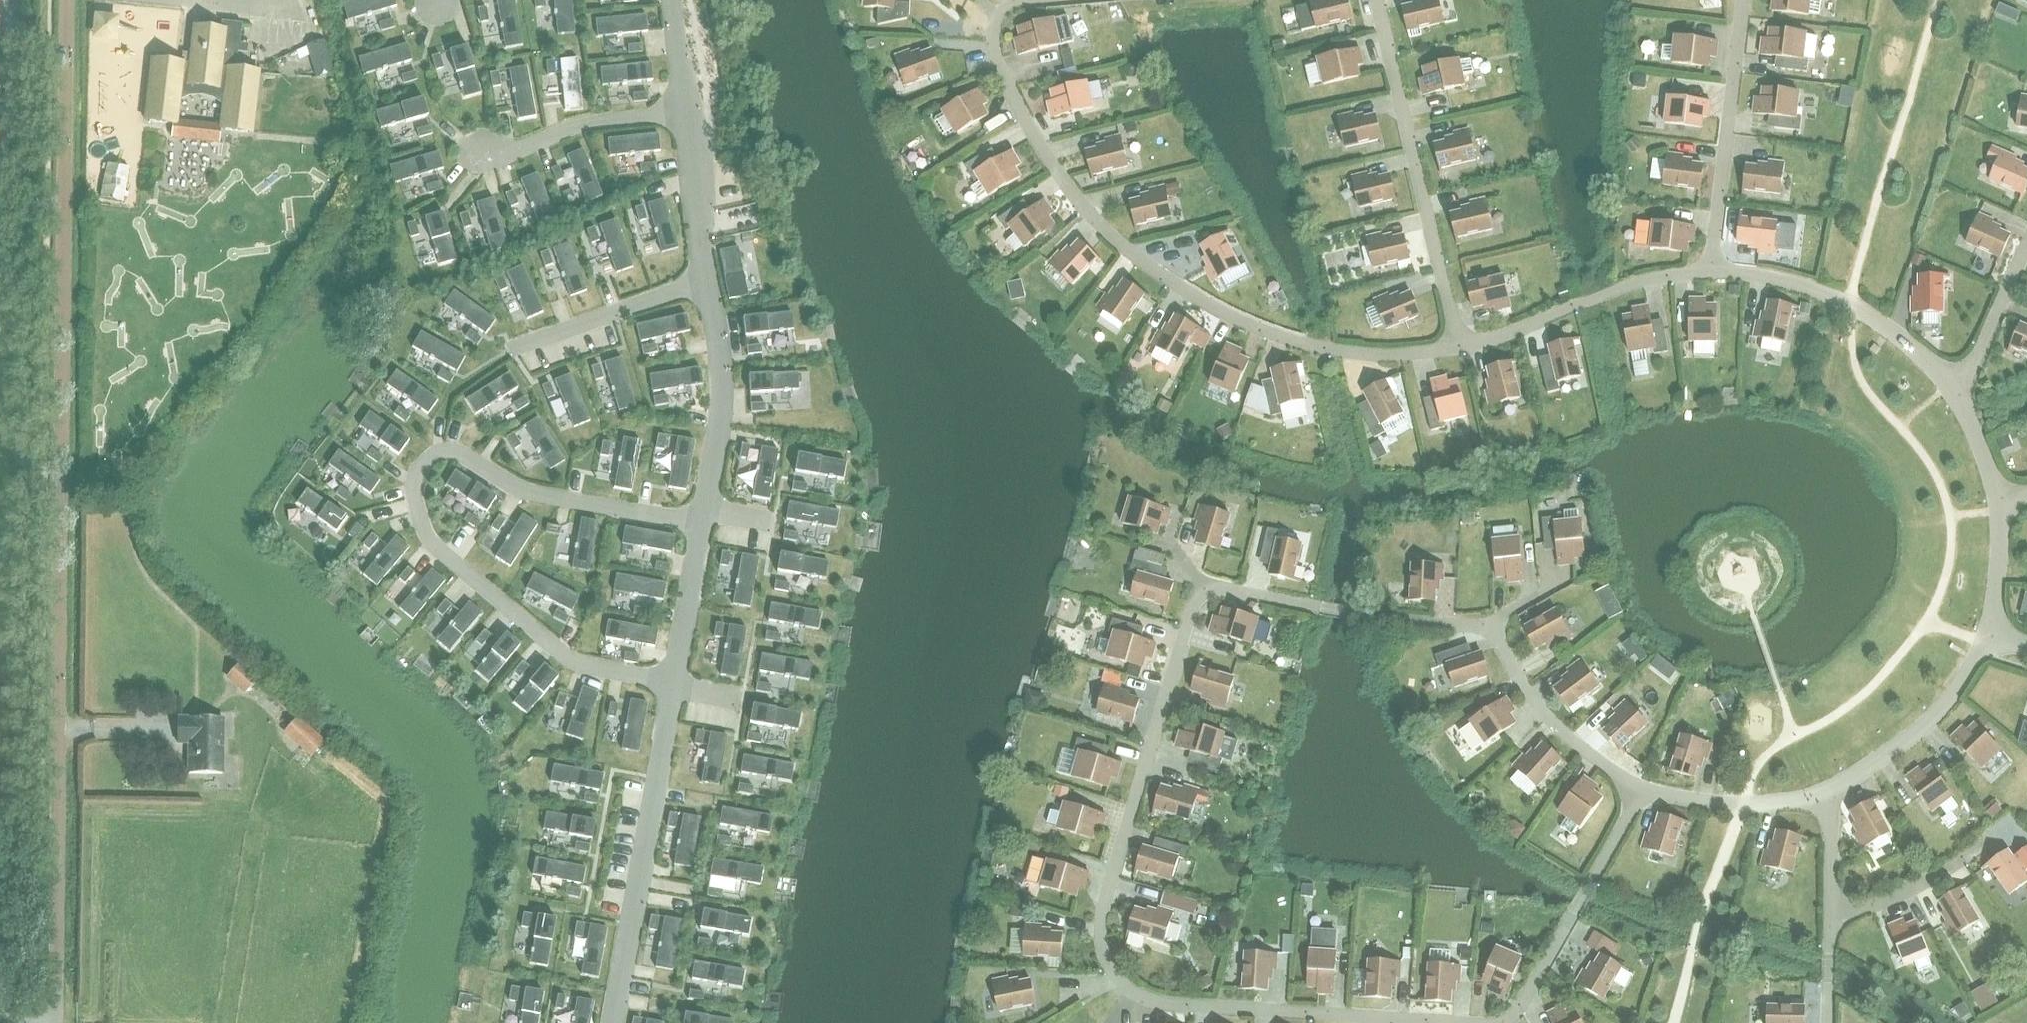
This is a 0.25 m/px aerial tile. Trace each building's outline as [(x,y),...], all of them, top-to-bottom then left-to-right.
[(394,0),(356,0),(342,4),(347,21),(366,15),(367,16),(371,15),(370,14),(396,6),(394,0)] [(513,0),(496,0),(500,24),(499,25),(500,29),(501,28),(504,48),(521,45),(513,0)] [(542,0),(534,0),(535,8),(542,8),(542,0)] [(570,0),(553,0),(554,11),(553,11),(554,15),(555,15),(557,35),(574,33),(570,0)] [(864,8),(878,8),(877,25),(909,19),(910,3),(896,3),(896,0),(864,0),(864,8)] [(1296,8),(1302,32),(1316,28),(1352,20),(1347,0),(1327,0),(1325,0),(1310,0),(1311,5),(1296,8)] [(1409,38),(1421,35),(1420,29),(1443,23),(1438,0),(1422,0),(1423,3),(1402,7),(1409,38)] [(1771,11),(1808,15),(1808,13),(1819,14),(1820,1),(1813,0),(1771,0),(1772,0),(1771,11)] [(2000,3),(1995,13),(1997,14),(2003,17),(2007,7),(2001,4),(2000,3)] [(488,21),(485,8),(477,9),(480,23),(488,21)] [(647,32),(645,15),(594,20),(596,37),(616,35),(616,36),(620,35),(620,34),(647,32)] [(1020,39),(1014,40),(1018,55),(1072,42),(1066,16),(1018,28),(1020,39)] [(394,27),(392,19),(379,23),(381,31),(394,27)] [(189,96),(193,95),(202,93),(213,99),(222,106),(220,124),(220,130),(251,133),(258,71),(235,69),(238,44),(239,44),(241,24),(221,21),(220,29),(194,26),(189,64),(174,62),(152,59),(144,121),(175,124),(176,119),(178,100),(189,96)] [(1761,39),(1759,55),(1782,57),(1781,69),(1806,72),(1808,59),(1813,59),(1814,51),(1816,37),(1805,36),(1806,34),(1769,29),(1767,40),(1761,39)] [(21,30),(6,30),(6,40),(21,40),(21,30)] [(876,37),(865,41),(868,49),(879,45),(876,37)] [(1717,42),(1674,37),(1673,47),(1662,46),(1661,60),(1671,61),(1671,63),(1708,67),(1709,57),(1715,57),(1717,42)] [(1279,39),(1271,41),(1274,52),(1282,50),(1279,39)] [(333,73),(323,40),(306,45),(316,78),(333,73)] [(411,61),(406,44),(358,58),(363,75),(382,69),(382,70),(386,69),(386,68),(411,61)] [(641,52),(641,44),(627,45),(628,53),(641,52)] [(481,93),(467,46),(450,51),(457,73),(458,73),(461,83),(460,83),(461,87),(462,87),(465,97),(481,93)] [(1317,59),(1323,85),(1359,76),(1357,66),(1363,64),(1359,49),(1317,59)] [(909,51),(895,56),(906,86),(929,78),(931,83),(943,79),(932,50),(912,57),(909,51)] [(443,68),(439,55),(431,57),(435,70),(443,68)] [(581,109),(576,59),(559,60),(561,80),(560,80),(560,84),(562,84),(564,111),(581,109)] [(1419,80),(1422,95),(1424,95),(1465,85),(1462,75),(1473,73),(1470,59),(1459,62),(1459,60),(1422,68),(1425,79),(1419,80)] [(1135,60),(1124,62),(1126,72),(1137,69),(1135,60)] [(555,75),(553,61),(545,62),(547,76),(555,75)] [(652,80),(650,63),(600,68),(601,86),(622,84),(622,85),(626,84),(626,83),(652,80)] [(535,117),(525,67),(508,70),(512,90),(511,90),(512,94),(513,94),(518,120),(535,117)] [(416,80),(414,72),(401,76),(403,84),(416,80)] [(497,72),(489,74),(492,88),(500,86),(497,72)] [(1633,74),(1632,86),(1644,88),(1646,75),(1633,74)] [(1051,118),(1093,108),(1091,102),(1103,99),(1099,82),(1087,84),(1087,82),(1051,91),(1053,102),(1047,103),(1051,118)] [(1762,88),(1761,95),(1760,99),(1754,98),(1752,114),(1775,116),(1774,128),(1799,131),(1801,117),(1796,117),(1799,93),(1762,88)] [(979,89),(970,95),(942,112),(943,114),(936,118),(935,122),(943,136),(947,137),(955,132),(956,134),(988,115),(982,106),(987,103),(979,89)] [(18,92),(4,92),(4,101),(18,102),(18,92)] [(646,93),(632,94),(633,102),(647,101),(646,93)] [(2026,129),(2026,96),(2021,96),(2016,127),(2026,129)] [(1708,118),(1710,102),(1667,97),(1664,123),(1701,128),(1702,117),(1708,118)] [(427,116),(422,98),(375,112),(380,129),(390,126),(391,127),(395,125),(394,124),(405,121),(405,123),(427,116)] [(15,106),(5,106),(5,117),(15,117),(15,106)] [(1352,113),(1338,117),(1345,148),(1381,139),(1375,115),(1354,120),(1352,113)] [(220,130),(220,124),(176,119),(175,124),(174,137),(218,142),(219,136),(220,130)] [(1135,122),(1124,123),(1126,134),(1137,132),(1135,122)] [(432,134),(430,126),(416,130),(418,138),(432,134)] [(1434,145),(1440,169),(1476,160),(1468,129),(1453,133),(1455,140),(1434,145)] [(659,151),(658,134),(607,139),(609,156),(629,154),(629,155),(633,155),(633,154),(659,151)] [(1107,146),(1086,152),(1092,176),(1127,167),(1120,136),(1105,139),(1107,146)] [(1634,137),(1626,144),(1633,153),(1641,146),(1634,137)] [(1989,181),(2023,195),(2026,185),(2026,170),(2013,164),(2016,157),(1992,147),(1987,158),(1997,162),(1989,181)] [(601,196),(582,149),(566,156),(576,180),(575,181),(577,184),(578,184),(586,203),(601,196)] [(986,152),(964,166),(976,185),(971,188),(978,199),(987,194),(988,196),(1020,177),(1015,167),(1020,164),(1012,151),(993,163),(986,152)] [(442,169),(437,152),(386,167),(391,184),(413,177),(414,178),(417,177),(417,176),(442,169)] [(1700,190),(1703,165),(1681,162),(1682,155),(1667,153),(1663,185),(1700,190)] [(1780,194),(1783,163),(1768,161),(1767,168),(1746,166),(1743,190),(1780,194)] [(654,171),(653,163),(639,165),(640,173),(654,171)] [(563,179),(558,166),(551,169),(556,182),(563,179)] [(556,220),(536,173),(520,180),(530,204),(529,205),(531,208),(532,208),(540,227),(556,220)] [(1367,173),(1352,177),(1359,208),(1395,199),(1389,175),(1368,180),(1367,173)] [(439,182),(425,186),(427,194),(441,190),(439,182)] [(1178,183),(1164,186),(1166,195),(1180,192),(1178,183)] [(1135,226),(1171,217),(1166,195),(1164,186),(1149,190),(1151,197),(1130,202),(1135,226)] [(517,204),(512,191),(505,194),(510,207),(517,204)] [(506,247),(492,198),(476,203),(483,228),(482,229),(483,232),(484,232),(490,252),(506,247)] [(1450,214),(1456,238),(1492,230),(1484,198),(1470,202),(1471,209),(1450,214)] [(677,248),(664,199),(647,204),(654,229),(653,230),(654,233),(655,233),(661,253),(677,248)] [(1018,204),(998,220),(1006,231),(1010,228),(1015,235),(1007,241),(1015,252),(1023,246),(1025,247),(1055,225),(1048,217),(1053,213),(1044,200),(1026,214),(1018,204)] [(645,218),(641,205),(634,207),(637,220),(645,218)] [(454,262),(442,213),(424,218),(431,243),(430,244),(431,248),(432,247),(438,267),(454,262)] [(471,226),(467,213),(459,215),(463,229),(471,226)] [(1990,227),(1993,220),(1979,214),(1966,243),(1999,258),(2009,236),(1990,227)] [(1740,218),(1737,243),(1758,245),(1757,253),(1773,254),(1773,248),(1793,250),(1795,228),(1776,225),(1776,223),(1740,218)] [(615,220),(599,225),(607,250),(606,251),(608,254),(609,254),(615,273),(632,268),(615,220)] [(1636,221),(1634,245),(1649,247),(1649,248),(1686,253),(1687,242),(1693,243),(1695,227),(1652,222),(1652,223),(1636,221)] [(418,235),(414,222),(407,224),(410,237),(418,235)] [(598,241),(594,228),(586,230),(591,244),(598,241)] [(748,233),(739,235),(741,242),(750,240),(748,233)] [(1399,269),(1410,266),(1411,266),(1404,236),(1383,241),(1381,234),(1366,237),(1373,268),(1397,263),(1399,269)] [(1204,269),(1211,282),(1240,267),(1223,235),(1201,246),(1211,265),(1204,269)] [(1059,252),(1048,263),(1072,285),(1097,258),(1079,241),(1064,257),(1059,252)] [(585,291),(568,243),(552,249),(561,274),(560,274),(561,278),(562,278),(569,297),(585,291)] [(737,247),(718,251),(728,301),(746,297),(737,247)] [(552,265),(547,251),(540,254),(544,267),(552,265)] [(1915,253),(1911,263),(1922,268),(1926,258),(1915,253)] [(542,312),(521,266),(506,273),(516,297),(515,297),(517,301),(518,301),(526,319),(542,312)] [(506,288),(501,276),(493,279),(499,292),(506,288)] [(1467,284),(1472,308),(1493,303),(1495,310),(1510,307),(1502,276),(1467,284)] [(1918,298),(1911,298),(1911,313),(1921,313),(1921,327),(1939,327),(1939,313),(1943,313),(1943,276),(1918,276),(1918,298)] [(1106,294),(1097,307),(1123,325),(1144,295),(1124,281),(1111,298),(1106,294)] [(1021,282),(1007,285),(1011,302),(1025,298),(1021,282)] [(1728,285),(1728,294),(1738,294),(1739,285),(1728,285)] [(1566,286),(1556,289),(1560,299),(1569,296),(1566,286)] [(1282,290),(1275,294),(1281,304),(1288,301),(1282,290)] [(494,320),(453,291),(443,305),(459,317),(459,318),(462,320),(463,319),(484,335),(494,320)] [(1390,301),(1388,294),(1374,300),(1386,330),(1420,315),(1410,293),(1390,301)] [(1689,299),(1689,342),(1716,342),(1716,305),(1705,305),(1705,299),(1689,299)] [(1756,321),(1753,336),(1762,338),(1760,350),(1779,354),(1782,342),(1784,343),(1792,307),(1767,302),(1763,323),(1756,321)] [(1800,303),(1798,312),(1809,314),(1811,305),(1800,303)] [(1633,315),(1623,316),(1629,353),(1631,353),(1633,363),(1646,361),(1644,350),(1653,349),(1654,354),(1668,352),(1663,326),(1651,328),(1647,306),(1632,309),(1633,315)] [(792,330),(791,312),(742,318),(744,336),(767,334),(767,332),(778,331),(778,332),(782,332),(782,331),(792,330)] [(689,331),(685,314),(636,325),(639,342),(665,336),(665,338),(669,337),(669,336),(689,331)] [(1158,331),(1151,345),(1179,360),(1197,328),(1175,316),(1165,335),(1158,331)] [(2020,324),(2010,347),(2026,354),(2026,327),(2020,324)] [(480,339),(469,331),(464,337),(476,345),(480,339)] [(464,357),(420,332),(411,347),(429,357),(429,358),(432,360),(433,359),(456,372),(464,357)] [(1540,364),(1547,393),(1559,390),(1557,382),(1581,376),(1572,340),(1548,346),(1552,362),(1540,364)] [(657,352),(655,344),(641,347),(643,355),(657,352)] [(1227,344),(1210,384),(1234,394),(1249,360),(1239,356),(1241,350),(1227,344)] [(761,353),(760,345),(746,347),(747,354),(761,353)] [(635,406),(620,357),(603,362),(611,388),(610,388),(611,392),(612,392),(618,411),(635,406)] [(1485,391),(1489,406),(1520,398),(1511,362),(1487,368),(1492,389),(1485,391)] [(1275,385),(1263,388),(1264,392),(1270,417),(1282,414),(1284,421),(1306,415),(1303,400),(1304,400),(1298,376),(1304,375),(1302,364),(1302,363),(1271,370),(1275,385)] [(15,365),(2,365),(2,375),(15,375),(15,365)] [(602,378),(598,365),(591,367),(595,380),(602,378)] [(702,385),(699,367),(649,375),(652,392),(672,389),(672,390),(676,390),(676,389),(702,385)] [(453,377),(440,370),(436,377),(449,384),(453,377)] [(437,400),(395,371),(385,385),(402,397),(401,397),(405,400),(405,399),(427,414),(437,400)] [(500,398),(517,387),(508,373),(465,400),(475,414),(497,400),(498,401),(501,399),(500,398)] [(797,390),(797,373),(748,375),(749,394),(772,392),(772,391),(783,391),(783,392),(787,392),(787,391),(797,390)] [(589,421),(570,374),(554,380),(564,405),(563,405),(564,409),(565,409),(573,427),(589,421)] [(1447,383),(1446,377),(1431,381),(1436,403),(1424,406),(1431,431),(1444,428),(1443,422),(1467,417),(1458,380),(1447,383)] [(1397,389),(1391,379),(1391,378),(1364,393),(1371,407),(1360,412),(1374,438),(1385,432),(1381,425),(1403,413),(1391,392),(1397,389)] [(554,396),(549,383),(541,386),(547,399),(554,396)] [(1262,388),(1253,410),(1270,417),(1264,392),(1263,388),(1262,388)] [(666,396),(652,398),(654,406),(667,404),(666,396)] [(516,412),(527,404),(523,397),(511,405),(516,412)] [(1160,399),(1155,410),(1168,416),(1173,406),(1160,399)] [(764,403),(750,404),(750,412),(764,411),(764,403)] [(409,416),(398,408),(393,414),(405,422),(409,416)] [(408,440),(368,412),(358,426),(367,433),(366,433),(370,436),(370,435),(379,441),(397,455),(408,440)] [(564,461),(537,418),(522,427),(536,449),(535,450),(537,453),(538,453),(549,470),(564,461)] [(1228,425),(1217,431),(1223,441),(1233,435),(1228,425)] [(519,444),(512,434),(506,438),(512,448),(519,444)] [(2008,434),(1995,439),(2000,452),(2012,446),(2008,434)] [(608,450),(611,437),(603,435),(600,449),(608,450)] [(662,450),(665,436),(657,435),(654,449),(662,450)] [(630,491),(639,441),(622,438),(619,458),(618,458),(617,462),(618,462),(613,488),(630,491)] [(684,491),(693,441),(676,438),(673,458),(672,458),(671,461),(672,462),(667,488),(684,491)] [(1379,441),(1369,446),(1376,459),(1386,454),(1379,441)] [(746,459),(748,445),(741,444),(738,458),(746,459)] [(768,500),(777,450),(760,447),(757,467),(755,467),(755,471),(756,471),(751,497),(768,500)] [(382,457),(370,449),(366,456),(377,464),(382,457)] [(379,480),(339,452),(330,465),(338,471),(338,472),(341,474),(342,474),(350,480),(350,481),(369,494),(379,480)] [(842,480),(845,463),(797,454),(794,472),(816,476),(817,475),(827,477),(827,478),(831,479),(831,478),(842,480)] [(495,497),(454,471),(445,485),(454,491),(454,492),(457,494),(457,493),(466,499),(466,500),(485,512),(495,497)] [(792,482),(791,490),(805,493),(806,485),(792,482)] [(353,496),(342,488),(337,494),(349,502),(353,496)] [(346,517),(306,489),(296,503),(305,509),(304,510),(307,513),(308,512),(317,518),(316,519),(335,532),(346,517)] [(1166,526),(1171,511),(1129,498),(1121,523),(1157,534),(1160,524),(1166,526)] [(838,511),(788,502),(785,519),(811,524),(811,525),(815,526),(815,525),(835,528),(838,511)] [(1202,523),(1195,543),(1219,550),(1230,515),(1199,506),(1195,521),(1202,523)] [(1542,518),(1544,544),(1556,543),(1558,566),(1574,564),(1573,558),(1584,557),(1580,520),(1578,520),(1577,509),(1563,511),(1564,521),(1556,522),(1555,517),(1542,518)] [(467,513),(463,520),(464,520),(475,528),(479,521),(468,514),(467,513)] [(509,567),(537,524),(522,515),(508,537),(507,536),(505,540),(506,540),(495,557),(509,567)] [(497,532),(505,520),(498,516),(490,527),(497,532)] [(588,572),(597,522),(580,519),(575,545),(574,544),(573,548),(575,548),(571,568),(588,572)] [(354,540),(362,529),(356,524),(347,535),(354,540)] [(546,525),(545,532),(558,535),(559,527),(546,525)] [(671,553),(674,536),(624,527),(621,544),(641,548),(641,549),(645,549),(645,548),(671,553)] [(1267,528),(1261,557),(1272,559),(1269,575),(1293,580),(1301,544),(1277,539),(1279,531),(1267,528)] [(796,541),(797,533),(784,531),(782,539),(796,541)] [(368,550),(377,539),(371,534),(362,545),(368,550)] [(375,586),(408,547),(395,536),(378,556),(377,555),(375,558),(375,559),(362,575),(375,586)] [(1492,540),(1496,577),(1507,576),(1508,582),(1523,581),(1518,538),(1492,540)] [(727,567),(729,553),(722,551),(719,565),(727,567)] [(1133,559),(1130,571),(1138,573),(1131,597),(1166,607),(1173,583),(1164,580),(1166,573),(1160,572),(1162,567),(1147,563),(1149,556),(1135,552),(1133,559)] [(827,562),(779,553),(776,571),(799,575),(799,574),(810,576),(809,577),(813,578),(813,577),(824,579),(827,562)] [(749,607),(758,557),(741,554),(736,580),(735,580),(734,584),(735,584),(732,604),(749,607)] [(667,572),(669,565),(655,562),(654,570),(667,572)] [(1443,565),(1411,564),(1410,601),(1435,602),(1435,580),(1443,581),(1443,565)] [(413,573),(407,568),(398,579),(404,584),(413,573)] [(412,620),(444,581),(431,570),(414,590),(413,589),(410,592),(411,593),(398,608),(412,620)] [(578,597),(533,574),(525,589),(543,598),(543,599),(546,601),(547,600),(570,612),(578,597)] [(662,601),(665,583),(615,575),(612,592),(632,595),(632,596),(636,597),(636,596),(662,601)] [(590,591),(594,581),(583,576),(578,585),(590,591)] [(775,582),(773,589),(787,592),(788,584),(775,582)] [(441,616),(450,606),(444,600),(435,611),(441,616)] [(449,652),(482,613),(468,602),(451,622),(450,622),(448,625),(449,625),(436,641),(449,652)] [(820,612),(770,603),(767,620),(793,625),(793,626),(797,627),(797,626),(817,629),(820,612)] [(1617,603),(1603,610),(1608,619),(1621,612),(1617,603)] [(647,618),(648,610),(635,608),(633,615),(647,618)] [(1265,644),(1271,624),(1258,621),(1258,619),(1222,608),(1219,619),(1213,617),(1209,632),(1251,644),(1252,640),(1265,644)] [(1557,645),(1571,638),(1555,610),(1523,628),(1535,650),(1554,639),(1557,645)] [(555,611),(552,618),(564,624),(568,617),(555,611)] [(1139,679),(1142,667),(1145,657),(1151,659),(1156,644),(1134,638),(1137,626),(1112,619),(1108,632),(1114,634),(1111,642),(1101,639),(1097,652),(1107,655),(1107,657),(1130,664),(1126,675),(1139,679)] [(654,647),(657,630),(607,621),(604,638),(624,641),(624,643),(628,643),(628,642),(654,647)] [(720,638),(722,625),(715,623),(712,637),(720,638)] [(736,678),(745,628),(728,625),(725,645),(723,645),(723,649),(724,649),(719,675),(736,678)] [(480,645),(489,635),(483,629),(474,640),(480,645)] [(778,642),(779,634),(765,632),(764,640),(778,642)] [(488,682),(519,645),(505,633),(490,651),(491,652),(484,660),(483,659),(481,662),(482,663),(475,671),(488,682)] [(1462,646),(1434,655),(1438,667),(1446,664),(1454,688),(1489,676),(1481,652),(1466,657),(1462,646)] [(624,653),(623,661),(636,664),(638,656),(624,653)] [(808,680),(811,663),(761,654),(758,671),(784,676),(784,677),(787,678),(788,676),(808,680)] [(241,660),(225,677),(237,687),(252,669),(249,667),(241,660)] [(1573,713),(1574,713),(1583,706),(1579,701),(1598,686),(1579,661),(1567,670),(1571,675),(1554,689),(1573,713)] [(518,678),(527,667),(521,662),(512,673),(518,678)] [(526,714),(557,677),(543,665),(528,683),(529,683),(522,692),(521,691),(519,694),(519,695),(512,703),(526,714)] [(1210,704),(1225,709),(1234,678),(1198,668),(1191,691),(1212,697),(1210,704)] [(1106,682),(1097,713),(1132,724),(1139,700),(1119,694),(1121,687),(1106,682)] [(769,693),(770,685),(756,683),(755,691),(769,693)] [(581,740),(598,692),(581,687),(573,712),(572,711),(570,715),(571,716),(565,735),(581,740)] [(0,688),(0,698),(8,698),(8,688),(0,688)] [(1720,693),(1715,697),(1716,699),(1723,710),(1740,700),(1735,690),(1734,689),(1732,690),(1722,696),(1720,693)] [(561,709),(566,696),(558,693),(554,707),(561,709)] [(1506,698),(1470,722),(1476,731),(1467,737),(1474,748),(1483,742),(1485,744),(1515,723),(1509,714),(1514,710),(1506,698)] [(638,752),(646,703),(630,700),(625,726),(624,725),(623,729),(624,730),(621,749),(638,752)] [(1603,731),(1620,749),(1647,724),(1625,701),(1614,711),(1619,716),(1603,731)] [(614,718),(617,704),(609,703),(607,717),(614,718)] [(800,714),(752,704),(749,723),(771,727),(772,726),(782,728),(782,729),(786,730),(786,729),(797,730),(800,714)] [(189,718),(177,718),(177,743),(189,743),(188,774),(222,774),(222,718),(189,718)] [(1227,760),(1234,739),(1223,736),(1224,734),(1188,723),(1185,734),(1179,732),(1175,747),(1197,753),(1193,765),(1218,772),(1222,759),(1227,760)] [(2000,750),(1974,724),(1966,731),(1962,727),(1950,738),(1981,769),(2000,750)] [(306,725),(295,737),(312,752),(323,740),(306,725)] [(701,745),(703,732),(696,730),(693,744),(701,745)] [(717,785),(726,736),(709,733),(705,753),(704,752),(704,756),(705,756),(700,782),(717,785)] [(759,743),(761,736),(747,733),(746,741),(759,743)] [(1711,744),(1680,735),(1670,771),(1694,778),(1700,757),(1707,759),(1711,744)] [(1102,746),(1077,738),(1073,752),(1079,753),(1072,777),(1107,787),(1110,777),(1116,779),(1121,764),(1099,757),(1102,746)] [(1561,760),(1543,743),(1528,759),(1523,755),(1513,766),(1537,787),(1561,760)] [(790,781),(793,764),(743,755),(740,773),(766,777),(765,778),(769,779),(770,778),(790,781)] [(600,791),(603,774),(553,765),(550,782),(570,786),(569,787),(573,787),(574,786),(600,791)] [(1918,768),(1905,777),(1931,812),(1940,806),(1946,815),(1957,807),(1951,798),(1952,797),(1930,767),(1922,773),(1918,768)] [(1597,786),(1584,777),(1558,812),(1567,818),(1560,827),(1571,835),(1578,826),(1579,827),(1602,798),(1593,791),(1597,786)] [(1725,787),(1727,780),(1719,778),(1717,785),(1725,787)] [(751,794),(752,787),(738,784),(737,792),(751,794)] [(1055,785),(1051,796),(1065,800),(1069,789),(1055,785)] [(1182,792),(1161,786),(1154,810),(1190,820),(1196,800),(1199,790),(1184,785),(1182,792)] [(562,798),(563,790),(549,788),(548,795),(562,798)] [(1199,790),(1196,800),(1208,804),(1211,793),(1199,790)] [(584,794),(583,802),(596,804),(598,796),(584,794)] [(1992,800),(1983,809),(1991,818),(2001,809),(1992,800)] [(1889,833),(1872,801),(1850,813),(1860,831),(1854,835),(1861,848),(1889,833)] [(1106,815),(1064,803),(1061,813),(1051,810),(1047,823),(1057,826),(1057,828),(1092,839),(1095,829),(1101,830),(1106,815)] [(768,834),(771,816),(721,807),(718,824),(744,829),(744,830),(748,831),(748,830),(768,834)] [(590,839),(594,821),(546,812),(542,829),(553,831),(553,832),(557,833),(557,832),(568,834),(567,835),(590,839)] [(669,813),(666,827),(674,828),(677,814),(669,813)] [(690,868),(699,818),(682,815),(678,841),(677,841),(676,845),(677,845),(673,865),(690,868)] [(1682,822),(1659,815),(1653,835),(1646,833),(1641,848),(1672,857),(1682,822)] [(1513,821),(1505,832),(1517,841),(1525,829),(1513,821)] [(1800,837),(1776,831),(1771,852),(1764,850),(1761,865),(1792,873),(1800,837)] [(729,846),(730,838),(717,836),(715,844),(729,846)] [(1158,851),(1143,847),(1136,870),(1171,881),(1178,858),(1186,860),(1190,848),(1162,840),(1158,851)] [(575,842),(573,850),(587,853),(589,845),(575,842)] [(1987,865),(2009,895),(2026,882),(2026,845),(2012,856),(2007,850),(1987,865)] [(581,884),(584,867),(536,858),(533,874),(544,876),(544,877),(548,878),(548,877),(559,879),(558,880),(581,884)] [(762,868),(712,859),(709,876),(735,881),(735,882),(739,883),(739,882),(759,885),(762,868)] [(1047,860),(1040,886),(1076,896),(1079,886),(1085,888),(1089,873),(1047,860)] [(1303,883),(1302,898),(1313,899),(1314,884),(1303,883)] [(578,898),(580,890),(566,887),(564,895),(578,898)] [(720,898),(721,890),(707,888),(706,896),(720,898)] [(1979,921),(1960,889),(1938,902),(1949,920),(1943,924),(1951,937),(1979,921)] [(1164,892),(1160,906),(1185,913),(1189,899),(1164,892)] [(1664,900),(1662,906),(1672,909),(1676,898),(1670,896),(1664,900)] [(1007,904),(1006,919),(1026,921),(1027,906),(1007,904)] [(1156,914),(1135,908),(1128,932),(1164,943),(1173,912),(1158,908),(1156,914)] [(750,918),(702,910),(699,928),(722,932),(722,930),(733,932),(732,933),(736,934),(737,933),(747,935),(750,918)] [(528,928),(531,915),(523,913),(520,927),(528,928)] [(546,967),(555,919),(537,915),(532,938),(533,938),(531,949),(530,949),(530,952),(531,953),(529,963),(546,967)] [(655,931),(658,917),(650,916),(647,929),(655,931)] [(672,970),(680,920),(663,917),(659,943),(658,943),(657,947),(658,947),(655,967),(672,970)] [(1902,920),(1888,926),(1905,966),(1913,962),(1917,972),(1930,966),(1926,957),(1929,956),(1915,921),(1905,926),(1902,920)] [(581,938),(584,924),(576,923),(573,936),(581,938)] [(1026,924),(1024,956),(1061,958),(1062,934),(1041,932),(1041,925),(1026,924)] [(1482,924),(1481,933),(1491,934),(1492,925),(1482,924)] [(597,978),(606,928),(589,925),(584,951),(583,950),(582,954),(583,955),(580,974),(597,978)] [(1336,932),(1312,930),(1311,950),(1310,950),(1307,987),(1318,988),(1318,994),(1333,995),(1336,952),(1334,952),(1336,932)] [(710,948),(711,940),(698,938),(696,946),(710,948)] [(1282,942),(1281,956),(1291,957),(1292,943),(1282,942)] [(1403,946),(1402,958),(1411,959),(1411,947),(1403,946)] [(1521,957),(1496,947),(1482,981),(1492,986),(1490,991),(1504,997),(1521,957)] [(1461,949),(1460,961),(1471,962),(1472,950),(1461,949)] [(1242,989),(1267,991),(1269,969),(1276,970),(1277,954),(1245,952),(1242,989)] [(1583,970),(1575,983),(1603,999),(1621,967),(1600,955),(1589,973),(1583,970)] [(1647,955),(1640,959),(1645,968),(1653,963),(1647,955)] [(1368,960),(1366,997),(1391,999),(1392,977),(1399,978),(1400,962),(1368,960)] [(743,970),(693,962),(690,979),(716,983),(716,984),(720,985),(720,984),(740,988),(743,970)] [(1428,964),(1426,1001),(1451,1003),(1452,981),(1459,982),(1460,966),(1428,964)] [(1208,975),(1196,982),(1201,991),(1213,984),(1208,975)] [(993,980),(999,1012),(1035,1004),(1030,980),(1009,984),(1008,977),(993,980)] [(1970,993),(1981,1012),(1998,1002),(1987,983),(1970,993)] [(542,992),(524,989),(519,1012),(521,1012),(519,1022),(518,1022),(536,1022),(542,992)] [(689,990),(688,998),(701,1001),(703,993),(689,990)] [(515,1007),(517,993),(509,992),(507,1005),(515,1007)] [(561,1010),(564,996),(556,995),(554,1008),(561,1010)] [(592,1001),(576,998),(572,1018),(571,1018),(570,1022),(571,1022),(589,1022),(592,1001)] [(1803,1000),(1792,1000),(1792,1006),(1767,1006),(1767,1022),(1804,1022),(1804,1000),(1803,1000)] [(1964,1003),(1955,1008),(1961,1018),(1970,1013),(1964,1003)] [(1573,1007),(1564,1012),(1561,1006),(1547,1013),(1552,1022),(1581,1022),(1573,1007)] [(732,1020),(684,1013),(682,1022),(732,1022),(732,1020)]
